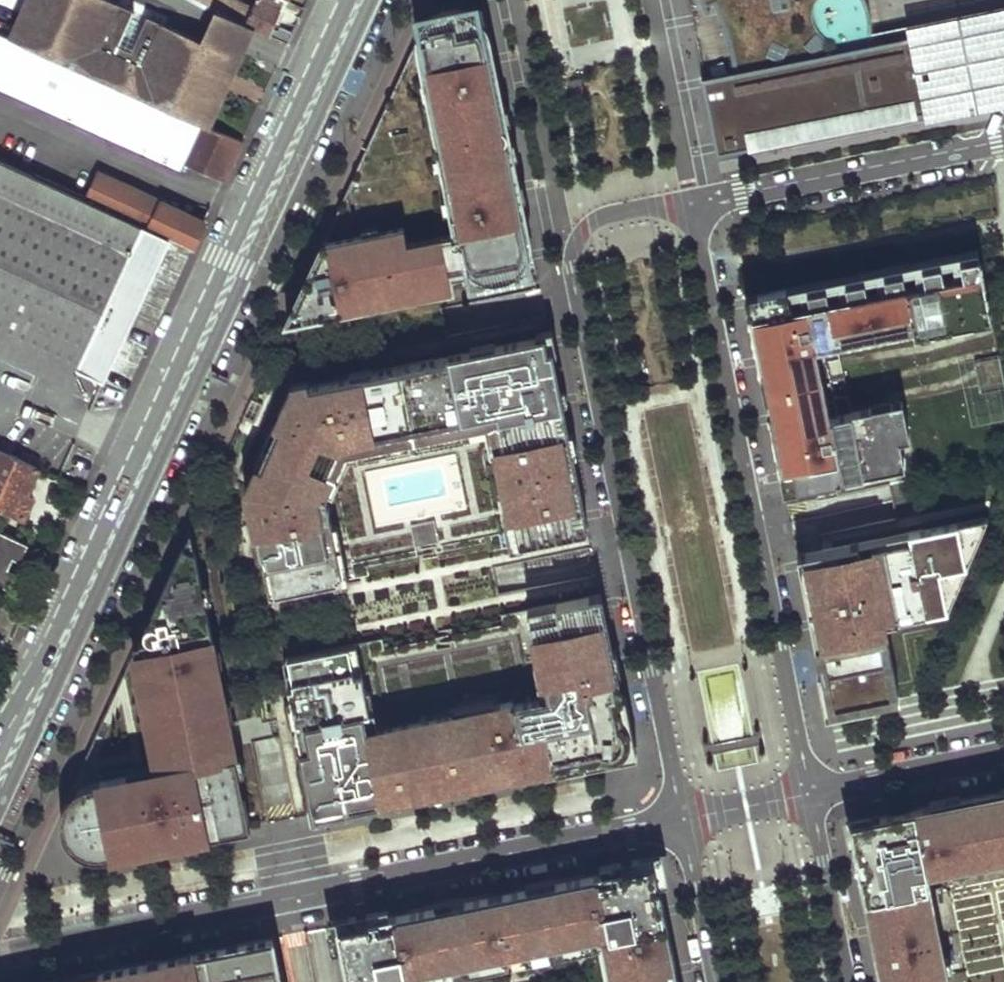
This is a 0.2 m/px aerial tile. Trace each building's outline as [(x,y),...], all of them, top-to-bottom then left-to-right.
[(5,35),(210,129),(249,44),(257,27),(214,7),(206,25),(198,42),(107,0),(21,0),(5,35)] [(214,7),(246,21),(251,9),(232,0),(200,0),(214,7)] [(246,21),(257,27),(275,35),(277,30),(268,25),(274,12),(280,15),(283,9),(280,8),(284,0),(255,0),(251,9),(246,21)] [(705,7),(716,2),(727,35),(734,71),(870,44),(871,27),(868,11),(864,0),(703,0),(705,7)] [(530,243),(514,158),(508,160),(505,143),(511,142),(490,38),(488,32),(485,26),(481,21),(476,16),(470,13),(465,11),(458,9),(451,9),(444,11),(438,13),(433,17),(427,22),(423,28),(416,44),(445,233),(404,241),(402,226),(325,242),(287,321),(508,276),(518,270),(526,261),(529,255),(530,249),(530,243)] [(702,78),(717,155),(752,148),(750,137),(911,104),(914,116),(974,104),(1003,97),(1003,17),(870,44),(734,71),(702,78)] [(284,28),(280,38),(288,41),(293,31),(284,28)] [(181,169),(185,162),(224,180),(242,142),(210,129),(5,35),(0,33),(0,86),(181,169)] [(416,44),(325,242),(402,226),(404,241),(445,233),(416,44)] [(508,160),(514,158),(512,149),(511,142),(505,143),(508,160)] [(105,378),(169,236),(88,199),(0,158),(0,330),(105,378)] [(102,172),(88,199),(169,236),(193,247),(206,220),(102,172)] [(960,260),(980,256),(978,249),(779,289),(783,311),(810,306),(807,291),(826,287),(829,302),(849,298),(846,283),(865,279),(868,294),(887,290),(884,275),(903,271),(906,287),(926,283),(923,267),(942,264),(945,279),(963,275),(960,260)] [(777,454),(784,490),(817,484),(836,480),(905,466),(900,439),(893,403),(852,411),(836,334),(850,331),(899,321),(912,319),(915,334),(936,330),(933,314),(950,311),(953,326),(974,322),(971,307),(989,303),(980,256),(960,260),(963,275),(945,279),(942,264),(923,267),(926,283),(906,287),(903,271),(884,275),(887,290),(868,294),(865,279),(846,283),(849,298),(829,302),(826,287),(807,291),(810,306),(783,311),(779,289),(745,296),(777,454)] [(971,307),(974,322),(992,319),(989,303),(971,307)] [(933,314),(936,330),(953,326),(950,311),(933,314)] [(899,321),(850,331),(851,339),(900,330),(899,321)] [(0,330),(0,352),(97,396),(105,378),(0,330)] [(549,335),(295,386),(250,488),(271,593),(370,573),(368,564),(418,554),(416,543),(435,539),(437,550),(487,540),(489,549),(588,530),(573,456),(559,382),(549,335)] [(1000,357),(975,362),(981,393),(1003,388),(1003,378),(1000,357)] [(902,401),(893,403),(900,439),(910,437),(902,401)] [(1,509),(2,507),(24,516),(33,496),(28,494),(40,466),(0,447),(0,508),(1,509)] [(836,480),(817,484),(818,489),(837,485),(836,480)] [(888,494),(823,512),(820,504),(793,512),(798,527),(809,523),(814,540),(895,517),(888,494)] [(829,711),(910,695),(986,516),(797,554),(809,614),(818,612),(820,624),(811,626),(815,643),(829,711)] [(230,823),(249,819),(245,799),(240,800),(231,757),(236,756),(231,732),(226,733),(220,703),(225,702),(220,677),(215,678),(210,648),(215,647),(191,530),(175,565),(152,615),(158,618),(161,625),(156,623),(153,623),(150,624),(147,626),(145,629),(145,632),(145,636),(147,639),(140,641),(134,654),(139,681),(145,680),(159,749),(165,747),(168,759),(162,767),(160,768),(151,770),(152,775),(129,779),(128,774),(100,780),(100,781),(92,782),(86,784),(80,787),(75,790),(70,795),(66,800),(63,806),(62,812),(61,819),(62,826),(63,832),(69,842),(84,840),(86,855),(99,857),(105,856),(111,854),(117,852),(124,847),(141,844),(142,849),(165,844),(196,838),(195,833),(208,830),(209,835),(232,831),(230,823)] [(8,589),(27,546),(0,532),(0,585),(8,589)] [(507,776),(632,751),(615,662),(601,594),(530,608),(541,671),(368,706),(357,642),(283,657),(315,814),(361,805),(507,776)] [(541,671),(530,608),(502,614),(504,623),(453,633),(455,644),(437,647),(435,637),(384,647),(382,637),(357,642),(368,706),(541,671)] [(818,612),(809,614),(811,626),(820,624),(818,612)] [(215,678),(220,677),(215,647),(210,648),(215,678)] [(226,733),(231,732),(225,702),(220,703),(226,733)] [(162,767),(168,759),(165,747),(159,749),(156,749),(160,768),(162,767)] [(240,800),(245,799),(236,756),(231,757),(240,800)] [(151,770),(128,774),(129,779),(152,775),(151,770)] [(883,981),(1003,981),(1003,791),(989,794),(882,815),(851,822),(862,877),(879,962),(883,981)] [(250,827),(249,819),(230,823),(232,831),(250,827)] [(84,840),(69,842),(76,849),(86,855),(84,840)] [(111,854),(105,856),(142,849),(141,844),(124,847),(117,852),(111,854)] [(654,861),(602,871),(586,875),(513,889),(477,896),(405,911),(396,913),(388,914),(336,925),(348,981),(678,981),(654,861)] [(272,937),(58,980),(48,981),(281,981),(272,937)]
